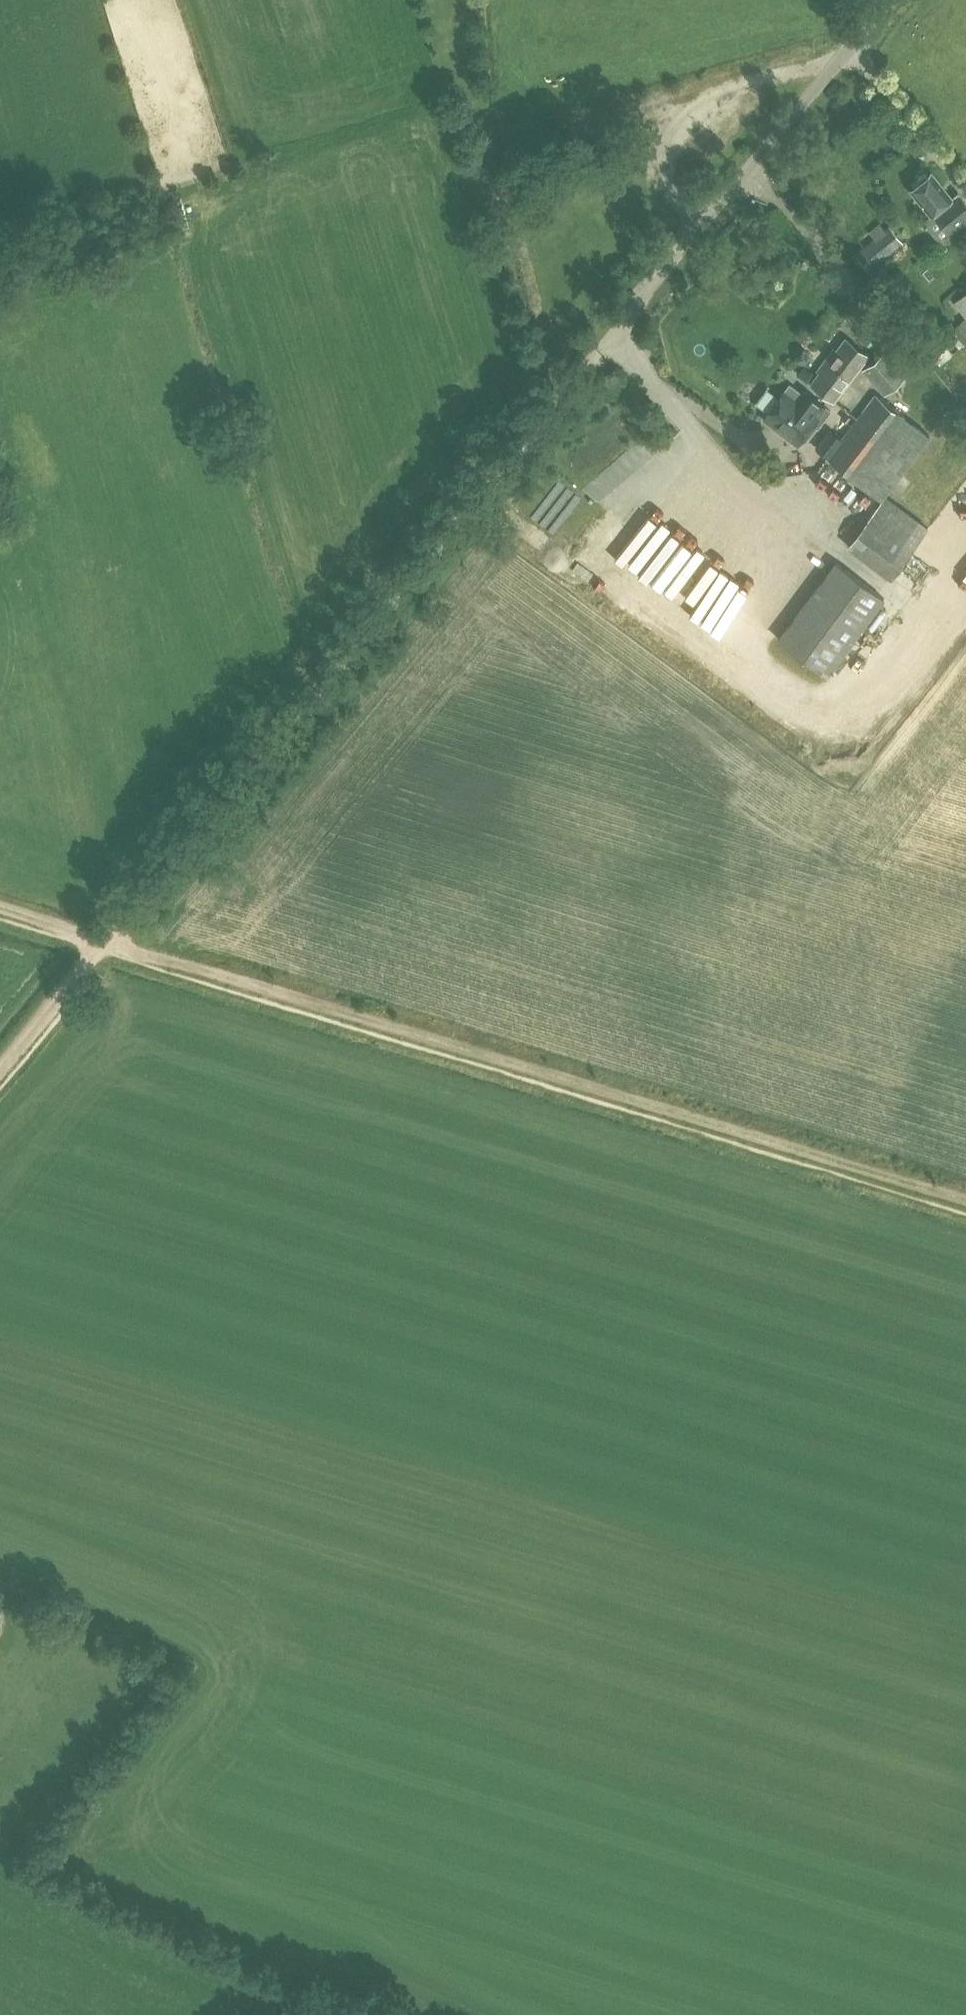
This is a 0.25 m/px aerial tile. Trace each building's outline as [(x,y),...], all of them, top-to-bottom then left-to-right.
[(932,171),(910,188),(931,214),(923,221),(941,243),(965,223),(965,200),(959,191),(952,196),(932,171)] [(869,271),(898,247),(904,242),(890,225),(856,253),(869,271)] [(897,285),(888,293),(895,301),(904,294),(897,285)] [(953,301),(965,317),(953,327),(965,344),(965,290),(953,301)] [(834,400),(868,355),(846,338),(812,383),(834,400)] [(884,395),(909,374),(887,348),(863,369),(884,395)] [(804,394),(790,383),(763,419),(798,445),(814,424),(818,427),(831,409),(806,391),(804,394)] [(882,499),(886,494),(931,434),(876,393),(827,456),(882,499)] [(930,526),(886,494),(882,499),(847,546),(892,579),(930,526)] [(828,675),(886,598),(836,561),(778,638),(828,675)]
